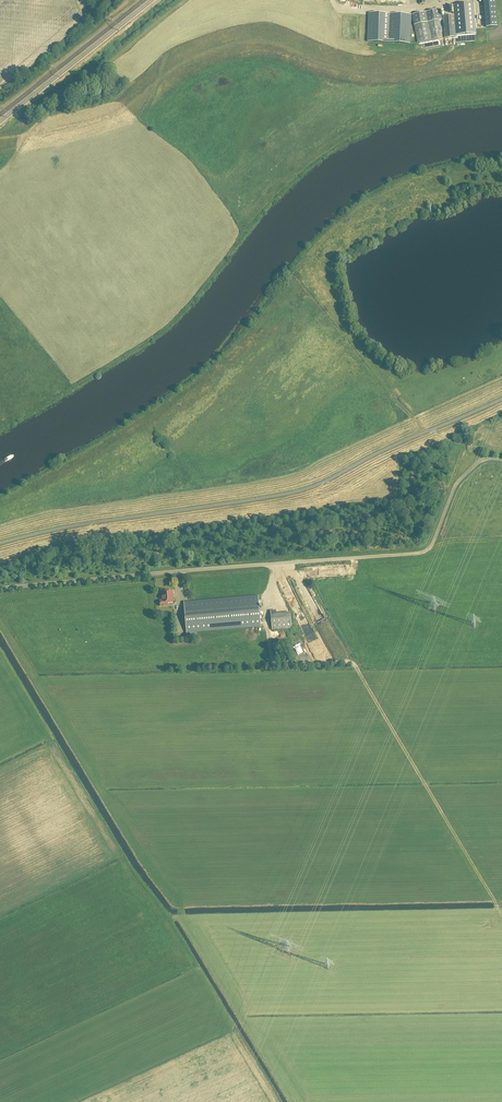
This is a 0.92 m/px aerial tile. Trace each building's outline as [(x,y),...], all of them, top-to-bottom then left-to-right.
[(486,27),(497,26),(495,0),(484,0),(486,27)] [(454,4),(455,15),(442,16),(444,38),(456,37),(456,33),(476,31),(473,2),(454,4)] [(442,37),(439,20),(443,20),(440,9),(412,14),(417,42),(442,37)] [(410,43),(411,14),(369,12),(368,41),(410,43)] [(162,600),(159,600),(160,605),(167,605),(167,602),(172,601),(172,597),(171,597),(170,590),(161,591),(162,600)] [(258,595),(183,602),(186,635),(196,634),(196,631),(260,625),(258,595)] [(290,613),(276,614),(276,611),(270,611),(270,615),(271,628),(291,627),(290,613)] [(308,625),(301,628),(304,637),(311,634),(308,625)]
